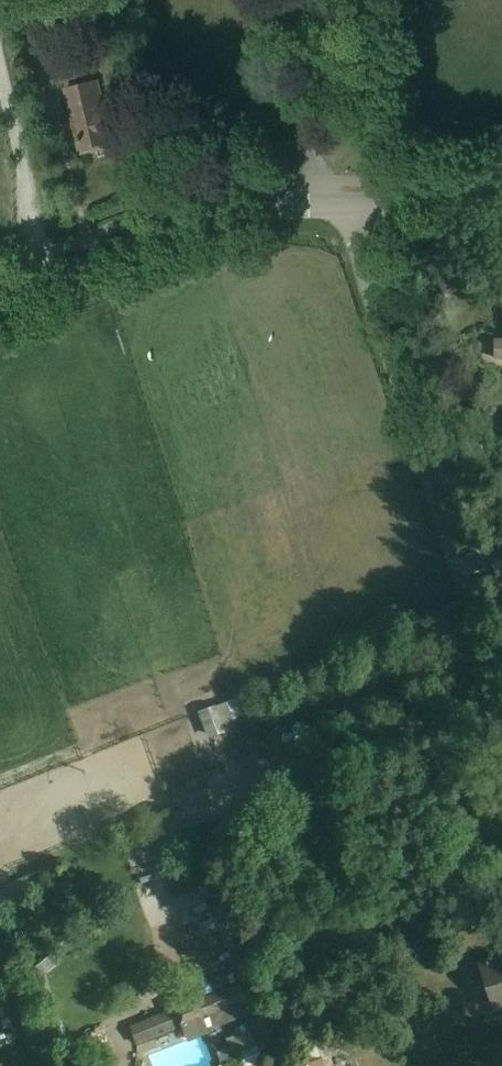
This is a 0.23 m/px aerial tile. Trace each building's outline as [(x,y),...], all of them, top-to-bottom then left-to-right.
[(87,154),(130,143),(118,101),(100,106),(93,79),(68,86),(87,154)] [(231,718),(243,713),(236,694),(198,708),(211,743),(237,733),(231,718)] [(481,963),(497,1009),(501,1007),(501,956),(481,963)] [(188,1031),(255,1002),(240,968),(173,997),(188,1031)] [(236,1053),(241,1065),(245,1065),(259,1061),(247,1028),(223,1037),(229,1055),(236,1053)] [(289,1065),(326,1065),(324,1057),(289,1064),(289,1065)]
